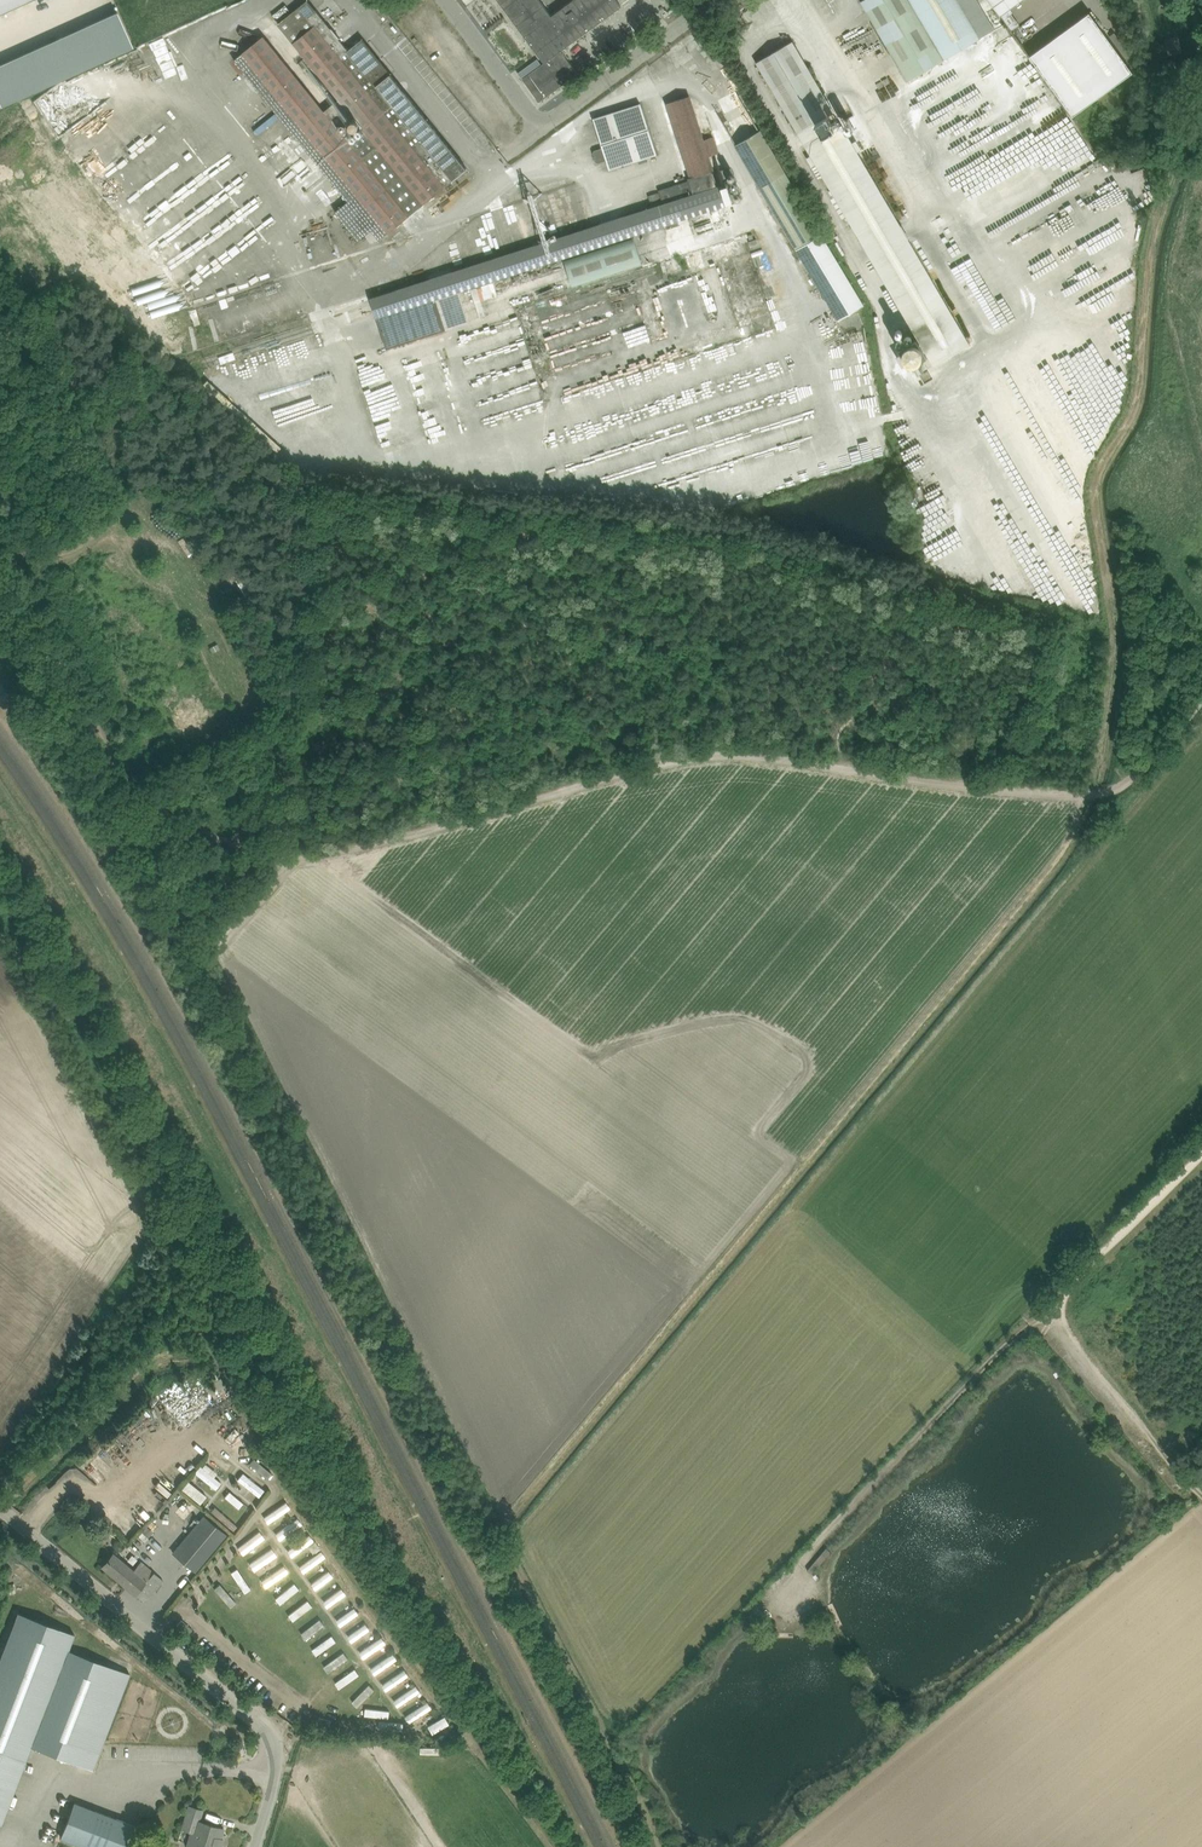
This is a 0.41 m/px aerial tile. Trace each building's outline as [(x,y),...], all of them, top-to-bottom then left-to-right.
[(31,0),(0,0),(0,14),(31,0)] [(279,25),(293,42),(339,100),(325,111),(305,86),(265,36),(234,60),(349,201),(336,211),(358,239),(371,229),(380,239),(467,168),(363,40),(350,50),(309,0),(279,25)] [(524,79),(541,103),(579,74),(562,51),(622,7),(617,0),(499,0),(545,63),(524,79)] [(981,38),(958,0),(864,0),(861,2),(908,81),(981,38)] [(1001,16),(1023,0),(989,0),(1001,16)] [(1133,72),(1089,12),(1030,55),(1073,114),(1133,72)] [(1115,32),(1110,36),(1127,60),(1132,56),(1115,32)] [(110,37),(114,48),(121,46),(117,34),(110,37)] [(1179,38),(1165,41),(1168,55),(1182,51),(1179,38)] [(834,112),(792,41),(757,63),(811,156),(807,159),(812,168),(816,165),(917,339),(898,350),(909,368),(928,357),(934,366),(970,345),(878,185),(858,151),(862,149),(857,140),(852,142),(842,126),(836,129),(828,116),(834,112)] [(13,101),(0,72),(0,102),(2,106),(13,101)] [(610,169),(657,154),(641,104),(641,103),(594,118),(594,119),(603,147),(595,150),(593,153),(596,161),(599,163),(607,160),(610,169)] [(862,306),(823,236),(761,131),(735,146),(838,320),(862,306)] [(689,178),(689,181),(659,190),(664,204),(371,298),(388,349),(446,330),(436,298),(667,225),(668,228),(679,225),(678,222),(735,204),(725,169),(713,173),(713,170),(689,178)] [(565,259),(573,285),(643,263),(635,237),(565,259)] [(757,239),(749,241),(751,247),(759,245),(757,239)] [(0,681),(0,700),(9,694),(0,681)] [(243,1433),(231,1446),(242,1457),(255,1443),(243,1433)] [(228,1470),(233,1463),(215,1450),(209,1457),(228,1470)] [(268,1479),(273,1473),(255,1457),(250,1463),(268,1479)] [(221,1481),(214,1476),(218,1471),(205,1462),(196,1473),(216,1489),(221,1481)] [(238,1480),(259,1497),(265,1489),(244,1472),(238,1480)] [(167,1477),(158,1485),(167,1495),(176,1486),(167,1477)] [(201,1503),(208,1495),(190,1480),(183,1488),(201,1503)] [(238,1508),(244,1501),(230,1490),(224,1497),(238,1508)] [(128,1499),(123,1504),(134,1515),(139,1510),(128,1499)] [(288,1502),(263,1515),(267,1522),(291,1509),(288,1502)] [(196,1572),(227,1534),(204,1515),(172,1552),(196,1572)] [(237,1546),(242,1554),(266,1538),(261,1530),(237,1546)] [(310,1533),(287,1548),(291,1556),(314,1540),(310,1533)] [(272,1547),(250,1563),(255,1571),(278,1554),(272,1547)] [(812,1573),(813,1573),(831,1551),(826,1547),(809,1569),(808,1570),(812,1573)] [(322,1550),(299,1566),(303,1573),(326,1556),(322,1550)] [(103,1567),(126,1587),(135,1595),(136,1595),(145,1602),(164,1580),(141,1560),(134,1569),(115,1553),(103,1567)] [(265,1585),(289,1573),(286,1566),(261,1579),(265,1585)] [(311,1582),(314,1588),(334,1578),(330,1571),(311,1582)] [(327,1606),(347,1594),(343,1588),(324,1600),(327,1606)] [(750,1613),(758,1621),(761,1623),(768,1615),(757,1605),(750,1613)] [(356,1608),(337,1618),(340,1624),(360,1614),(356,1608)] [(32,1746),(94,1770),(131,1674),(69,1650),(75,1634),(19,1612),(0,1660),(0,1823),(2,1824),(32,1746)] [(182,1620),(177,1625),(188,1635),(193,1629),(182,1620)] [(387,1689),(410,1675),(406,1669),(383,1683),(387,1689)] [(398,1705),(421,1691),(417,1685),(394,1699),(398,1705)] [(429,1701),(405,1715),(410,1724),(434,1710),(429,1701)] [(446,1715),(429,1725),(433,1732),(450,1723),(446,1715)] [(137,1826),(75,1802),(61,1837),(87,1846),(128,1846),(137,1826)] [(224,1828),(200,1821),(203,1809),(189,1805),(182,1828),(191,1831),(186,1846),(187,1846),(218,1846),(224,1828)]
